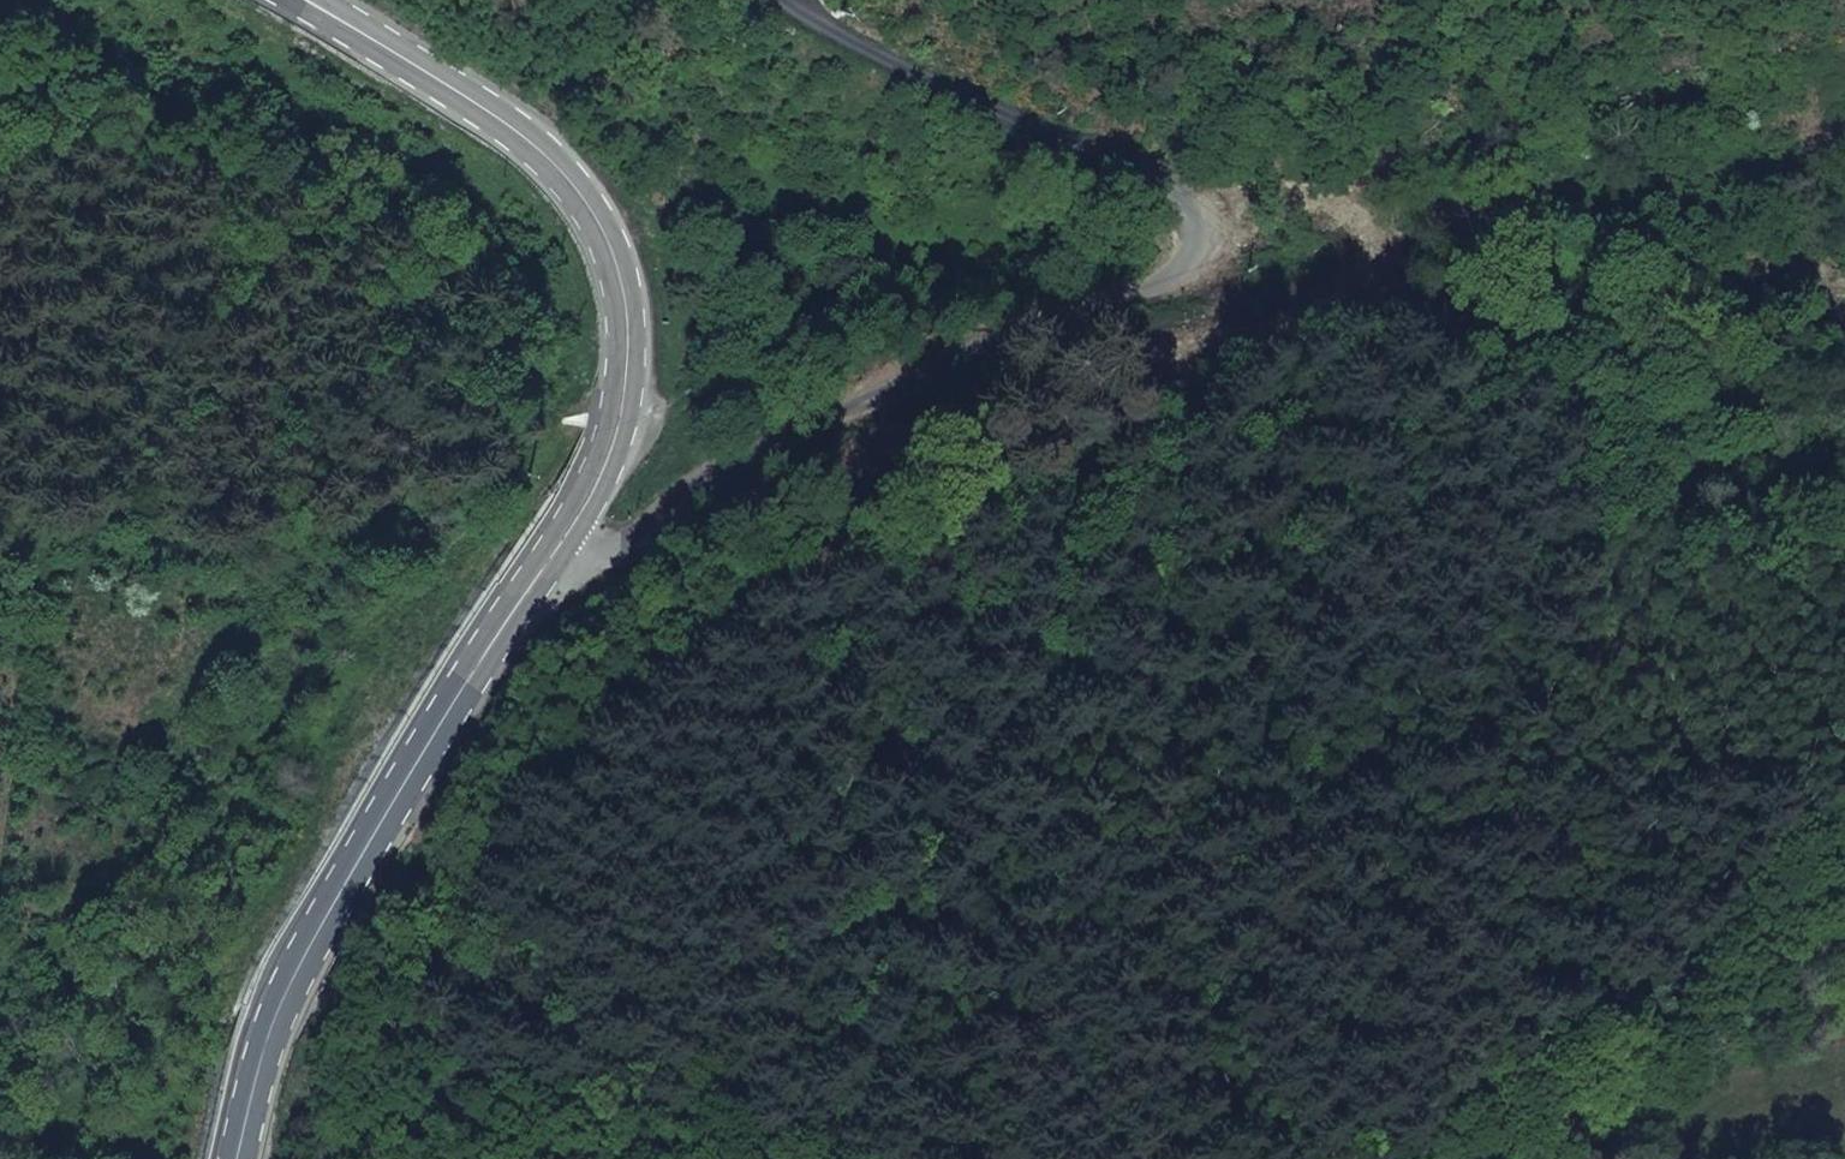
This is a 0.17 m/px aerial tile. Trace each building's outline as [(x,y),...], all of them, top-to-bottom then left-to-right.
[(730,215),(719,216),(720,228),(731,227),(730,215)]
